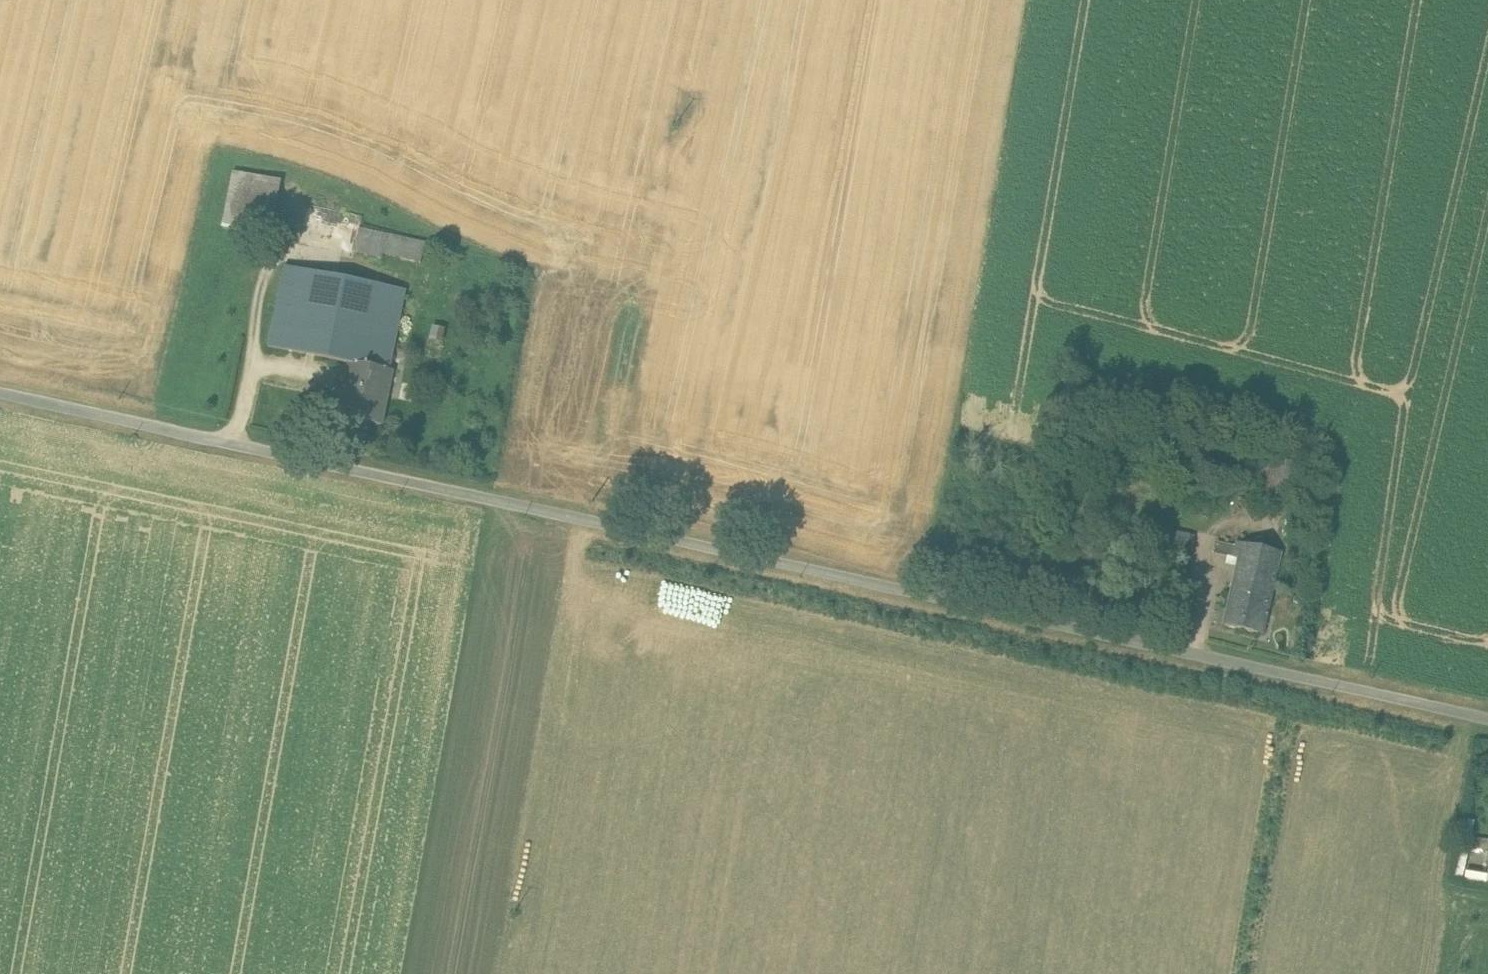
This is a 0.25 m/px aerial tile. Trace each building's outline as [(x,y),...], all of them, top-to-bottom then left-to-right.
[(278,201),(247,195),(239,230),(271,237),(278,201)] [(426,243),(360,229),(354,253),(382,259),(383,254),(421,263),(426,243)] [(406,290),(285,266),(269,347),(350,364),(390,371),(406,290)] [(390,371),(350,364),(346,385),(339,416),(382,425),(382,426),(388,394),(392,372),(390,371)] [(1307,471),(1269,462),(1259,501),(1298,510),(1307,471)] [(1281,552),(1238,542),(1236,549),(1234,558),(1240,559),(1234,585),(1271,593),(1281,552)] [(1236,549),(1217,544),(1215,553),(1234,558),(1236,549)] [(1271,593),(1234,585),(1225,626),(1258,634),(1263,614),(1266,615),(1271,593)] [(1486,881),(1487,871),(1466,870),(1465,880),(1486,881)]
